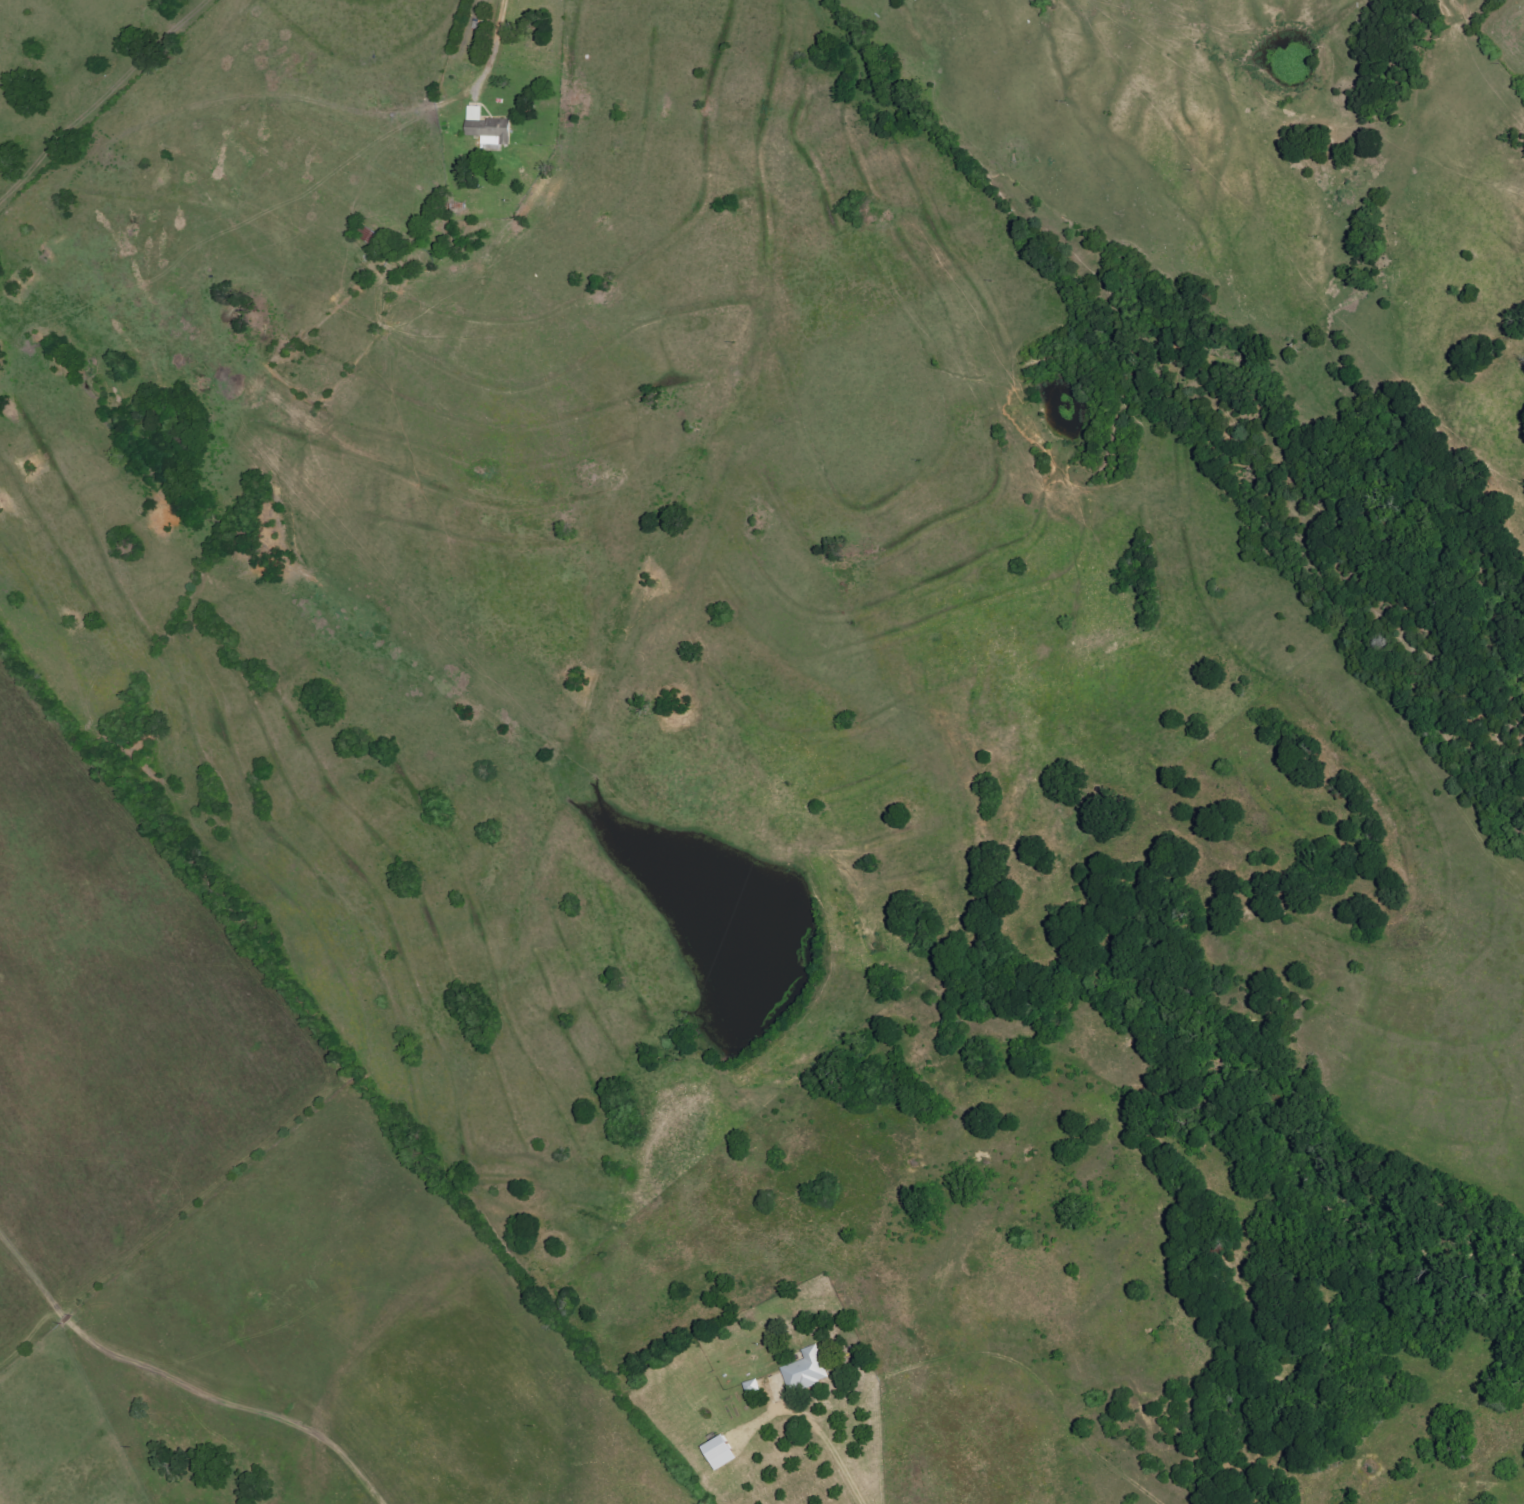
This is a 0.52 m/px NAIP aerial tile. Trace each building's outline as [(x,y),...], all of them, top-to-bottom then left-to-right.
[(506,146),(507,121),(485,120),(486,108),(472,107),(471,134),(485,135),(485,146),(506,146)] [(780,1368),(788,1393),(828,1380),(817,1345),(801,1350),(804,1360),(780,1368)] [(746,1395),(759,1391),(756,1380),(742,1384),(746,1395)] [(735,1461),(721,1435),(699,1447),(713,1472),(735,1461)]
